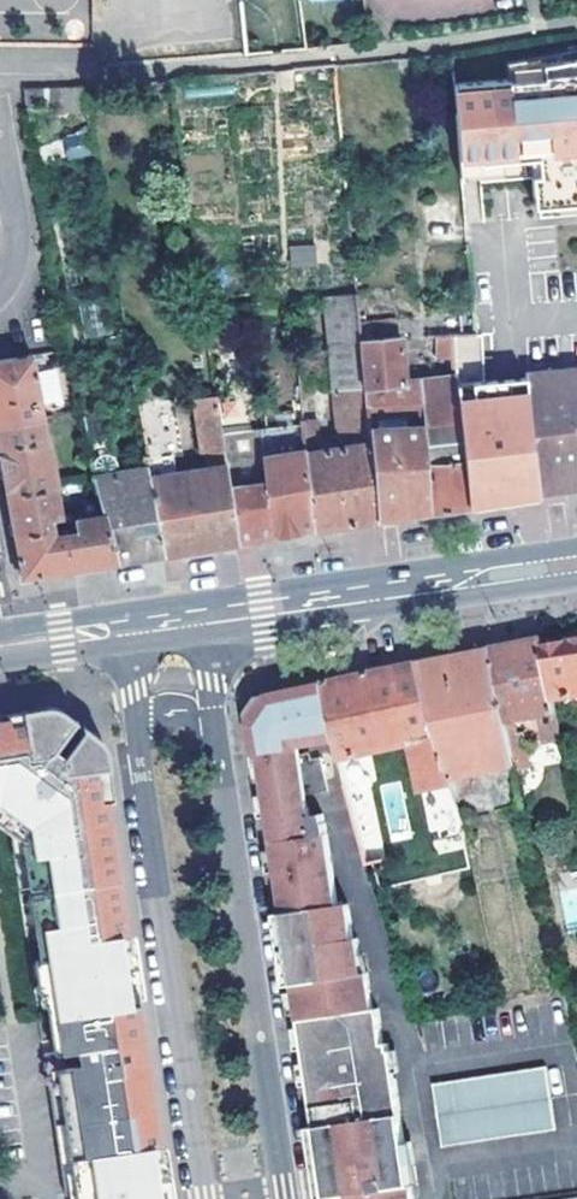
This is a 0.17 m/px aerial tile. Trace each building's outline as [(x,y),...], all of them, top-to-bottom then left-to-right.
[(562,55),(507,64),(508,80),(509,82),(544,80),(543,66),(563,65),(562,55)] [(453,84),(459,159),(477,158),(478,178),(478,183),(531,179),(533,209),(576,205),(575,188),(576,188),(576,64),(563,65),(543,66),(544,80),(509,82),(508,80),(453,84)] [(29,115),(89,114),(89,113),(84,88),(24,89),(29,115)] [(85,131),(61,136),(67,160),(90,154),(85,131)] [(477,158),(459,159),(460,179),(478,178),(477,158)] [(290,267),(315,266),(314,244),(289,245),(290,267)] [(319,420),(303,420),(312,530),(339,525),(377,519),(364,384),(360,338),(358,324),(355,291),(327,295),(341,450),(321,452),(319,420)] [(376,322),(377,336),(398,335),(397,320),(376,322)] [(358,324),(360,338),(377,336),(376,322),(358,324)] [(522,495),(543,492),(529,412),(528,376),(460,380),(455,333),(449,334),(451,355),(453,373),(465,505),(477,503),(522,495)] [(449,334),(425,335),(426,342),(437,341),(438,356),(451,355),(449,334)] [(377,336),(360,338),(364,384),(403,379),(398,335),(377,336)] [(33,354),(0,360),(0,426),(41,418),(39,404),(43,404),(33,354)] [(543,492),(576,486),(576,367),(528,372),(529,412),(543,492)] [(453,373),(418,377),(431,510),(445,508),(465,505),(453,373)] [(431,510),(418,377),(403,379),(364,384),(377,519),(388,517),(399,515),(406,514),(431,510)] [(220,421),(237,541),(246,540),(266,537),(272,536),(312,530),(303,420),(302,410),(220,421)] [(0,426),(0,456),(7,494),(54,485),(58,484),(48,436),(45,437),(41,418),(0,426)] [(202,471),(166,476),(152,478),(166,558),(204,546),(237,541),(220,421),(219,419),(195,421),(202,471)] [(90,436),(106,513),(117,562),(119,572),(143,565),(166,558),(152,478),(150,467),(122,473),(112,433),(90,436)] [(149,463),(150,467),(152,478),(166,476),(163,461),(149,463)] [(54,485),(7,494),(15,533),(52,526),(51,520),(57,519),(59,513),(54,485)] [(64,534),(71,570),(96,565),(117,562),(106,513),(78,518),(74,523),(75,531),(64,534)] [(52,526),(15,533),(18,549),(24,578),(48,574),(71,570),(64,534),(54,536),(52,526)] [(543,637),(557,697),(576,693),(576,636),(568,638),(567,631),(543,637)] [(489,648),(503,721),(541,713),(548,743),(568,739),(557,697),(543,637),(511,644),(489,648)] [(450,655),(415,662),(442,776),(512,763),(503,721),(489,648),(450,655)] [(334,739),(340,762),(406,747),(416,789),(444,783),(442,776),(415,662),(363,672),(320,681),(334,739)] [(314,1198),(406,1198),(405,1194),(411,1193),(405,1156),(399,1156),(388,1086),(387,1086),(381,1051),(376,1052),(371,1016),(366,1016),(360,980),(356,981),(350,946),(346,946),(341,910),(331,912),(317,821),(302,823),(299,798),(287,801),(277,759),(294,755),(293,749),(334,739),(320,681),(312,682),(267,691),(255,707),(243,723),(248,755),(253,755),(255,804),(275,937),(280,973),(314,1198)] [(22,799),(24,812),(9,814),(12,835),(16,859),(38,856),(48,926),(35,927),(39,960),(46,959),(52,1002),(45,1003),(51,1052),(41,1053),(59,1193),(76,1190),(78,1198),(164,1198),(142,1055),(101,782),(93,734),(77,723),(58,712),(32,716),(0,721),(0,803),(22,799)] [(333,785),(324,751),(302,757),(311,791),(333,785)] [(299,798),(294,755),(277,759),(287,801),(299,798)] [(368,787),(347,792),(364,863),(384,858),(368,787)] [(12,835),(9,814),(24,812),(22,799),(0,803),(0,826),(12,835)] [(546,1067),(435,1095),(450,1157),(561,1130),(546,1067)]
